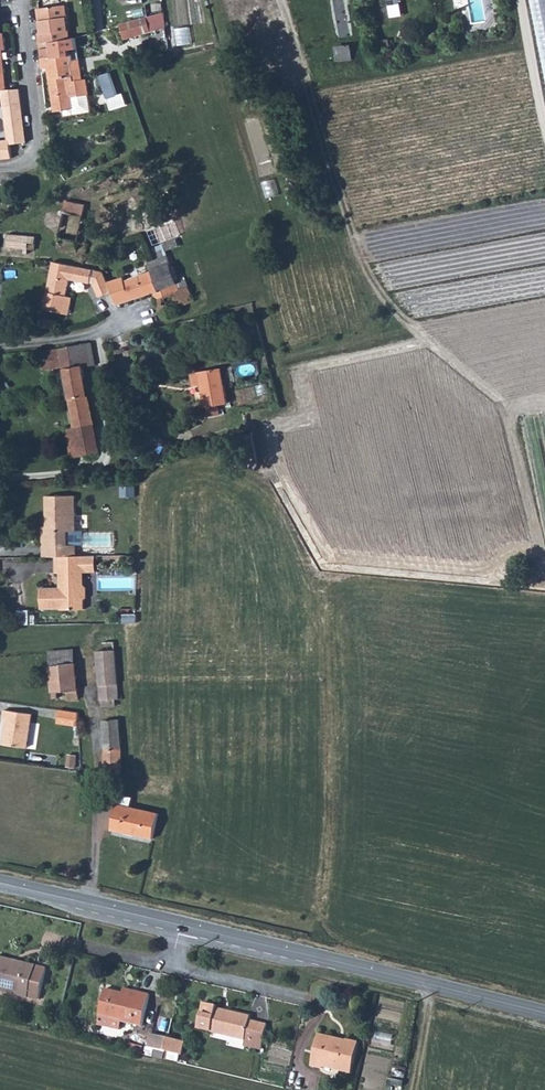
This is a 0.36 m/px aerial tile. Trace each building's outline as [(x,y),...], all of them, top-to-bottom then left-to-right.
[(544,76),(544,0),(530,0),(544,76)] [(68,39),(70,38),(66,5),(45,8),(38,9),(41,27),(41,33),(39,33),(40,44),(40,49),(52,48),(51,42),(68,39)] [(151,31),(160,29),(156,14),(147,17),(151,31)] [(147,17),(121,24),(125,39),(151,31),(147,17)] [(75,38),(70,38),(68,39),(51,42),(52,48),(40,49),(41,59),(54,58),(54,59),(70,56),(71,61),(79,60),(75,38)] [(338,47),(339,62),(356,61),(354,45),(338,47)] [(73,76),(74,81),(82,80),(79,60),(71,61),(70,56),(54,59),(54,58),(41,59),(42,69),(48,68),(49,80),(73,76)] [(107,99),(117,95),(110,73),(99,76),(107,99)] [(86,79),(82,80),(74,81),(73,76),(49,80),(54,112),(62,110),(62,111),(64,111),(64,110),(75,109),(73,97),(89,95),(86,79)] [(20,89),(4,90),(2,90),(3,96),(8,140),(0,141),(0,159),(12,158),(10,144),(27,142),(20,89)] [(65,117),(92,113),(89,95),(73,97),(75,109),(64,110),(64,111),(65,117)] [(107,99),(110,106),(120,103),(117,95),(107,99)] [(83,215),(85,205),(65,201),(63,212),(83,215)] [(27,254),(28,249),(35,250),(36,236),(7,234),(6,248),(24,249),(24,253),(27,254)] [(108,282),(111,290),(117,305),(153,293),(156,299),(179,288),(177,283),(168,258),(161,260),(163,266),(125,281),(123,277),(108,282)] [(73,265),(53,261),(43,310),(68,315),(72,297),(65,296),(71,266),(73,267),(73,265)] [(177,283),(179,288),(180,290),(189,286),(187,279),(177,283)] [(189,286),(180,290),(179,288),(156,299),(160,314),(180,305),(182,304),(183,306),(195,301),(191,291),(189,286)] [(109,308),(117,305),(111,290),(104,293),(109,308)] [(45,327),(58,330),(60,322),(47,319),(45,327)] [(44,370),(63,366),(75,428),(95,424),(83,367),(95,365),(91,343),(60,349),(40,351),(44,370)] [(209,407),(218,405),(228,403),(222,368),(192,373),(194,386),(202,385),(206,407),(209,407)] [(207,417),(220,415),(218,405),(209,407),(207,417)] [(67,430),(72,457),(100,452),(95,424),(75,428),(67,430)] [(157,460),(167,443),(153,435),(146,447),(157,460)] [(59,546),(59,556),(77,556),(76,545),(68,545),(68,531),(76,531),(75,495),(46,496),(46,516),(50,516),(51,526),(42,526),(43,546),(59,546)] [(59,546),(43,546),(43,557),(56,556),(59,556),(59,546)] [(59,556),(56,556),(56,573),(60,573),(60,581),(63,581),(63,588),(60,588),(41,589),(42,610),(85,609),(85,600),(87,597),(87,587),(84,584),(84,572),(88,572),(88,556),(77,556),(59,556)] [(88,556),(88,572),(96,572),(96,556),(88,556)] [(137,614),(123,615),(123,623),(137,623),(137,614)] [(97,651),(115,650),(113,633),(96,635),(97,651)] [(76,664),(74,650),(49,652),(50,666),(76,664)] [(119,699),(115,650),(97,651),(102,707),(116,705),(116,699),(119,699)] [(50,666),(53,698),(58,698),(57,692),(67,691),(67,700),(79,699),(78,690),(76,664),(50,666)] [(57,723),(79,726),(78,712),(59,709),(57,723)] [(26,748),(31,714),(4,710),(3,719),(7,719),(3,744),(26,748)] [(121,748),(119,719),(103,720),(105,751),(105,775),(121,775),(121,748)] [(116,798),(114,803),(117,804),(130,807),(132,797),(120,795),(116,798)] [(159,813),(130,807),(117,804),(112,829),(153,839),(159,813)] [(47,969),(35,966),(0,958),(0,983),(21,988),(20,995),(39,999),(47,969)] [(20,995),(21,988),(0,983),(0,990),(20,995)] [(138,997),(124,993),(106,989),(100,1016),(101,1016),(122,1021),(143,1026),(151,995),(139,992),(138,997)] [(138,997),(139,992),(125,989),(124,993),(138,997)] [(219,1006),(205,1003),(199,1028),(247,1039),(245,1045),(263,1049),(268,1024),(251,1020),(251,1017),(218,1009),(219,1006)] [(122,1021),(101,1016),(99,1025),(120,1030),(122,1021)] [(152,1034),(147,1055),(164,1059),(166,1051),(169,1038),(152,1034)] [(352,1073),(359,1043),(347,1040),(346,1043),(339,1042),(340,1039),(320,1034),(312,1066),(315,1066),(323,1068),(323,1066),(324,1063),(341,1067),(340,1070),(352,1073)] [(185,1041),(169,1038),(166,1051),(180,1054),(182,1055),(185,1041)] [(128,1042),(126,1051),(142,1055),(144,1046),(128,1042)] [(166,1051),(164,1059),(178,1062),(180,1054),(166,1051)]
